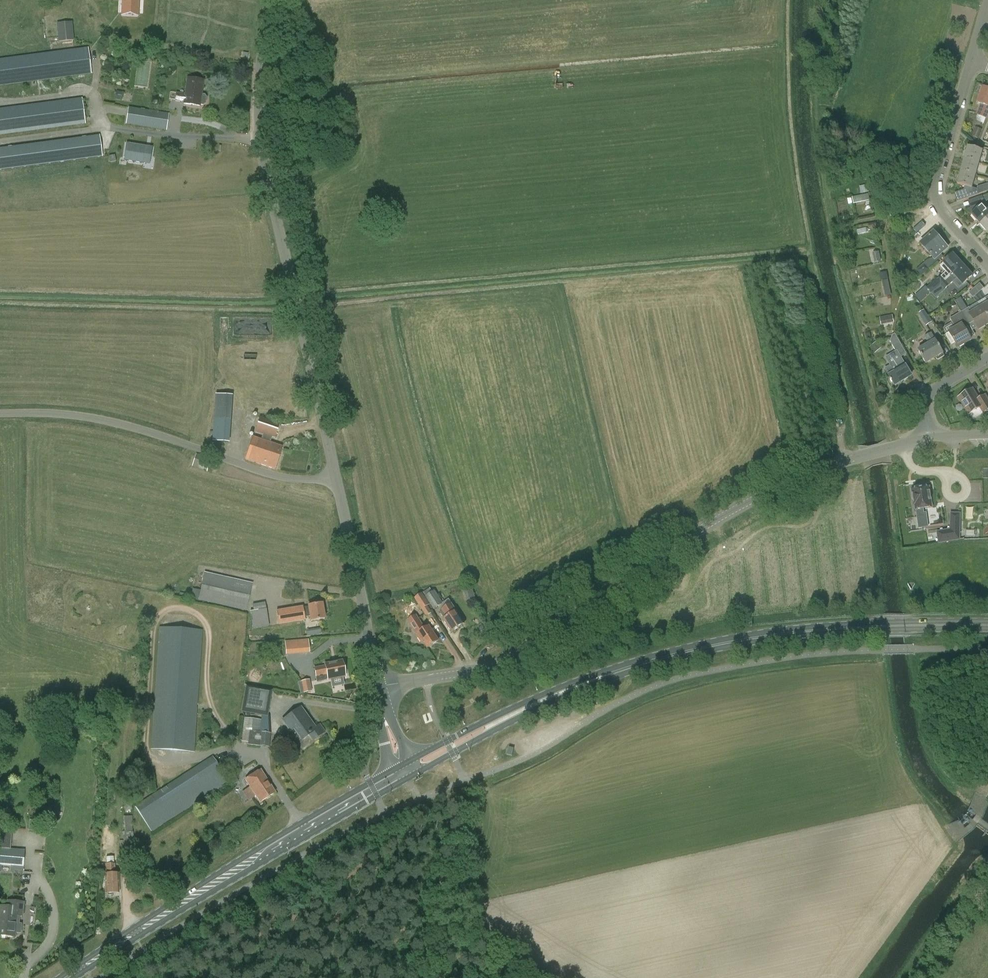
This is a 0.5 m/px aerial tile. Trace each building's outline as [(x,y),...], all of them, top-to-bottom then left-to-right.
[(122,9),(138,10),(138,0),(122,0),(122,9)] [(59,42),(74,40),(71,14),(56,15),(59,42)] [(92,74),(88,48),(0,60),(0,86),(92,74)] [(200,106),(203,106),(206,104),(206,98),(205,95),(201,95),(202,94),(201,94),(203,81),(187,79),(185,95),(177,94),(176,101),(184,102),(184,104),(200,106)] [(981,104),(977,115),(987,119),(987,117),(987,107),(987,106),(987,90),(983,89),(978,103),(981,104)] [(86,124),(82,98),(0,109),(0,135),(86,124)] [(128,108),(126,125),(166,131),(169,114),(128,108)] [(103,158),(100,135),(0,148),(0,171),(103,158)] [(151,158),(153,150),(128,146),(125,162),(144,165),(146,157),(151,158)] [(968,147),(964,160),(979,164),(983,151),(968,147)] [(114,155),(108,156),(110,169),(116,168),(114,155)] [(979,164),(964,160),(961,172),(976,176),(979,164)] [(972,189),(976,176),(961,172),(957,184),(972,189)] [(987,192),(987,185),(987,184),(977,187),(979,194),(987,192)] [(869,201),(868,194),(848,197),(849,204),(869,201)] [(970,208),(985,203),(982,196),(968,201),(970,208)] [(980,225),(987,218),(987,211),(983,205),(971,215),(980,225)] [(987,234),(987,218),(980,225),(987,234)] [(935,260),(947,248),(934,233),(921,244),(935,260)] [(941,285),(963,266),(953,255),(940,266),(946,272),(938,280),(937,279),(927,288),(931,293),(941,285)] [(928,260),(916,270),(922,276),(933,266),(928,260)] [(945,290),(954,281),(957,279),(963,285),(973,276),(963,266),(941,285),(945,290)] [(889,272),(881,272),(884,295),(891,295),(889,272)] [(980,283),(969,293),(973,298),(984,288),(980,283)] [(962,297),(957,299),(962,309),(967,307),(962,297)] [(971,310),(982,304),(980,301),(969,307),(971,310)] [(973,314),(969,308),(962,312),(969,325),(975,322),(979,329),(987,324),(987,317),(983,308),(973,314)] [(926,327),(932,323),(924,311),(918,314),(926,327)] [(964,329),(969,325),(962,312),(950,319),(956,329),(950,333),(958,348),(971,340),(964,329)] [(943,354),(936,340),(931,333),(925,337),(929,344),(918,351),(926,364),(936,358),(938,360),(945,356),(943,354)] [(885,369),(889,376),(894,386),(911,376),(906,366),(901,357),(907,354),(895,334),(893,336),(890,342),(896,352),(885,358),(890,366),(885,369)] [(968,415),(979,409),(982,414),(987,411),(987,398),(987,395),(980,399),(974,388),(958,397),(968,415)] [(213,420),(212,436),(212,441),(229,442),(229,437),(232,411),(233,396),(216,395),(214,420),(213,420)] [(263,435),(261,440),(253,438),(246,459),(275,469),(282,447),(270,443),(272,438),(275,439),(280,424),(260,417),(255,432),(263,435)] [(207,471),(211,459),(197,453),(193,466),(207,471)] [(924,516),(923,509),(932,508),(931,501),(929,488),(912,490),(915,507),(915,510),(916,510),(917,517),(924,516)] [(950,530),(937,532),(939,543),(959,540),(960,514),(951,514),(950,530)] [(246,611),(252,583),(205,573),(198,601),(246,611)] [(198,578),(180,574),(178,586),(195,590),(198,578)] [(184,597),(185,591),(170,587),(168,593),(184,597)] [(465,591),(469,601),(476,599),(473,589),(465,591)] [(434,610),(444,604),(435,591),(425,597),(434,610)] [(415,598),(426,616),(432,612),(428,606),(430,605),(422,593),(415,598)] [(250,610),(251,627),(267,626),(265,602),(252,603),(252,610),(250,610)] [(279,625),(303,621),(306,620),(306,618),(311,617),(312,622),(325,620),(322,604),(277,612),(279,625)] [(454,632),(465,624),(452,604),(444,609),(449,617),(445,619),(454,632)] [(408,621),(417,635),(421,642),(423,641),(427,648),(439,641),(429,626),(425,629),(416,616),(408,621)] [(195,753),(203,631),(159,627),(151,750),(195,753)] [(284,654),(308,653),(308,639),(284,640),(284,654)] [(325,665),(325,667),(315,669),(316,677),(315,678),(316,683),(328,680),(328,681),(346,678),(342,661),(325,665)] [(310,680),(301,681),(304,693),(312,692),(310,680)] [(271,692),(246,687),(242,712),(267,716),(271,692)] [(316,729),(309,721),(308,719),(300,708),(284,721),(291,731),(294,729),(302,739),(309,734),(313,740),(320,735),(316,729)] [(242,742),(248,742),(248,745),(268,747),(270,734),(259,732),(261,720),(245,718),(242,742)] [(320,726),(316,729),(320,735),(324,732),(320,726)] [(281,750),(285,739),(277,736),(273,748),(281,750)] [(152,832),(229,782),(213,756),(135,806),(152,832)] [(248,801),(256,796),(260,803),(275,793),(261,770),(245,780),(250,787),(242,792),(248,801)] [(133,842),(132,817),(125,817),(126,841),(133,842)] [(27,850),(11,848),(12,828),(0,827),(0,865),(25,868),(27,850)] [(126,841),(120,841),(120,852),(134,852),(133,842),(126,841)] [(106,895),(119,895),(118,874),(115,874),(114,865),(106,865),(106,875),(105,875),(106,895)] [(7,907),(0,906),(0,936),(14,938),(15,934),(21,934),(22,924),(19,924),(20,917),(22,917),(24,903),(8,901),(7,907)]
